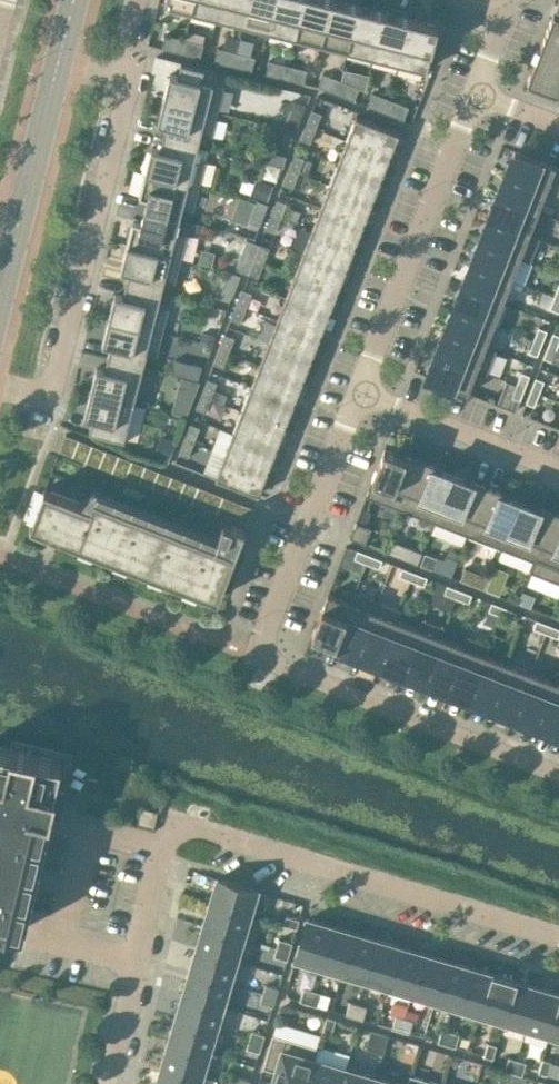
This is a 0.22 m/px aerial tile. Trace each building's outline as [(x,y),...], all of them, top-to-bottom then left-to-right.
[(192,9),(195,0),(165,0),(165,2),(192,9)] [(218,15),(222,0),(195,0),(192,9),(218,15)] [(244,22),(249,0),(222,0),(218,15),(244,22)] [(270,28),(277,0),(249,0),(244,22),(270,28)] [(296,35),(305,0),(277,0),(270,28),(296,35)] [(322,41),(332,0),(305,0),(296,35),(322,41)] [(348,48),(359,5),(340,0),(332,0),(322,41),(348,48)] [(348,48),(374,54),(385,11),(359,5),(348,48)] [(527,81),(558,92),(558,89),(558,10),(555,8),(541,45),(548,47),(544,58),(537,55),(527,81)] [(374,54),(400,61),(411,18),(385,11),(374,54)] [(400,61),(427,68),(432,50),(439,25),(411,18),(400,61)] [(163,47),(182,52),(185,38),(166,34),(163,47)] [(182,52),(201,57),(204,43),(185,38),(182,52)] [(214,60),(233,65),(237,51),(218,47),(214,60)] [(233,65),(252,70),(256,56),(237,51),(233,65)] [(266,73),(285,78),(289,64),(270,60),(266,73)] [(163,97),(218,111),(224,87),(214,84),(217,71),(182,62),(178,75),(170,73),(164,97),(163,96),(163,97)] [(285,78),(304,83),(307,69),(289,64),(285,78)] [(318,86),(336,93),(342,80),(323,73),(318,86)] [(336,93),(355,100),(360,87),(342,80),(336,93)] [(368,105),(386,112),(391,99),(373,92),(368,105)] [(163,136),(198,145),(202,133),(212,135),(218,111),(163,97),(163,98),(164,98),(158,122),(166,124),(163,136)] [(386,112),(404,119),(409,106),(391,99),(386,112)] [(283,124),(296,129),(305,106),(292,101),(283,124)] [(307,124),(316,127),(322,113),(312,109),(307,124)] [(356,116),(347,139),(389,156),(399,132),(356,116)] [(301,139),(310,142),(316,127),(307,124),(301,139)] [(144,170),(200,184),(206,160),(195,157),(198,145),(163,136),(160,149),(152,147),(146,170),(145,170),(144,170)] [(347,139),(338,162),(381,178),(389,156),(347,139)] [(557,193),(558,189),(558,167),(515,150),(505,173),(547,189),(557,193)] [(290,169),(299,172),(305,157),(296,154),(290,169)] [(338,162),(329,184),(372,201),(381,178),(338,162)] [(284,184),(293,187),(299,172),(290,169),(284,184)] [(145,209),(180,218),(183,206),(194,209),(200,184),(144,170),(144,171),(146,171),(140,195),(148,197),(145,209)] [(497,195),(538,212),(547,189),(505,173),(497,195)] [(329,184),(321,207),(363,223),(372,201),(329,184)] [(530,234),(530,233),(538,212),(497,195),(488,218),(530,234)] [(249,220),(260,224),(268,203),(257,199),(249,220)] [(272,214),(281,217),(287,202),(278,199),(272,214)] [(321,207),(312,229),(355,246),(363,223),(321,207)] [(126,244),(181,258),(187,233),(177,231),(180,218),(145,209),(142,222),(133,220),(128,243),(126,243),(126,244)] [(266,228),(276,232),(281,217),(272,214),(266,228)] [(521,256),(520,257),(531,261),(540,237),(530,233),(530,234),(488,218),(479,240),(521,256)] [(312,229),(303,251),(346,268),(355,246),(312,229)] [(471,262),(512,279),(520,257),(521,256),(479,240),(471,262)] [(255,258),(264,262),(270,247),(261,243),(255,258)] [(126,283),(162,292),(165,279),(175,282),(181,258),(126,244),(126,245),(127,245),(121,268),(129,270),(126,283)] [(303,251),(295,274),(337,290),(346,268),(303,251)] [(249,273),(258,277),(264,262),(255,258),(249,273)] [(462,285),(503,301),(512,279),(471,262),(462,285)] [(222,291),(233,295),(241,274),(230,270),(222,291)] [(295,274),(286,296),(329,313),(337,290),(295,274)] [(108,317),(163,331),(169,307),(159,304),(162,292),(126,283),(123,295),(115,293),(109,317),(108,316),(108,317)] [(453,307),(495,323),(503,301),(462,285),(453,307)] [(238,304),(246,307),(252,292),(243,288),(238,304)] [(558,311),(558,308),(558,297),(555,295),(550,308),(558,311)] [(286,296),(277,319),(320,336),(329,313),(286,296)] [(232,318),(241,322),(246,307),(238,304),(232,318)] [(486,346),(486,345),(495,323),(453,307),(445,330),(486,346)] [(108,356),(143,365),(146,353),(157,355),(163,331),(108,317),(108,318),(109,318),(103,342),(111,344),(108,356)] [(277,319),(268,341),(311,358),(320,336),(277,319)] [(534,339),(542,342),(547,329),(539,326),(534,339)] [(477,368),(477,369),(487,373),(497,349),(486,345),(486,346),(445,330),(436,352),(477,368)] [(557,348),(558,342),(558,334),(553,332),(549,344),(557,348)] [(220,348),(229,352),(235,337),(226,333),(220,348)] [(529,351),(537,354),(542,342),(534,339),(529,351)] [(268,341),(260,364),(302,380),(311,358),(268,341)] [(544,357),(552,360),(557,348),(549,344),(544,357)] [(214,363),(223,366),(229,352),(220,348),(214,363)] [(427,375),(468,392),(477,369),(477,368),(436,352),(427,375)] [(89,391),(134,402),(143,365),(108,356),(105,369),(97,367),(91,390),(89,390),(89,391)] [(260,364),(251,386),(294,403),(302,380),(260,364)] [(517,384),(525,387),(530,374),(522,371),(517,384)] [(531,389),(539,392),(544,380),(536,377),(531,389)] [(203,393),(212,397),(218,381),(209,378),(203,393)] [(512,396),(520,399),(525,387),(517,384),(512,396)] [(251,386),(242,409),(285,425),(294,403),(251,386)] [(526,402),(535,405),(539,392),(531,389),(526,402)] [(89,431),(125,439),(134,402),(89,391),(90,392),(84,415),(93,417),(89,431)] [(197,408),(206,411),(212,397),(203,393),(197,408)] [(242,409),(234,431),(276,447),(285,425),(242,409)] [(185,438),(194,441),(200,426),(191,423),(185,438)] [(234,431),(225,453),(268,470),(276,447),(234,431)] [(59,449),(248,522),(254,507),(66,433),(59,449)] [(180,453),(188,456),(194,441),(185,438),(180,453)] [(366,495),(401,508),(420,458),(402,450),(401,454),(384,447),(366,495)] [(216,477),(259,493),(268,470),(225,453),(216,477)] [(401,508),(434,522),(453,474),(437,468),(439,465),(420,458),(401,508)] [(434,522),(468,535),(488,484),(469,476),(468,480),(453,474),(434,522)] [(468,535),(501,548),(520,500),(505,494),(506,491),(488,484),(468,535)] [(198,590),(218,598),(245,527),(232,522),(231,523),(224,520),(219,533),(221,535),(220,537),(94,488),(82,501),(52,490),(38,528),(79,544),(83,535),(98,541),(94,550),(114,557),(117,548),(132,554),(129,563),(149,571),(152,562),(167,568),(164,576),(183,584),(187,575),(202,581),(198,590)] [(501,548),(534,560),(535,561),(555,510),(536,503),(535,506),(520,500),(501,548)] [(555,510),(535,561),(534,560),(530,571),(558,582),(558,511),(555,510)] [(350,536),(365,542),(371,527),(356,521),(350,536)] [(354,557),(367,562),(370,554),(358,549),(354,557)] [(367,562),(379,567),(382,559),(370,554),(367,562)] [(399,575),(412,580),(415,571),(402,566),(399,575)] [(412,580),(424,584),(427,576),(415,571),(412,580)] [(444,592),(456,597),(460,589),(447,584),(444,592)] [(456,597),(469,602),(472,594),(460,589),(456,597)] [(358,652),(378,600),(355,591),(351,601),(352,601),(336,643),(358,652)] [(312,634),(336,643),(352,601),(351,601),(328,592),(312,634)] [(397,619),(401,609),(378,600),(358,652),(380,660),(397,619)] [(489,610),(501,614),(504,606),(492,601),(489,610)] [(501,614),(514,619),(517,611),(504,606),(501,614)] [(419,628),(403,669),(425,678),(441,636),(445,626),(423,617),(419,627),(419,628)] [(403,669),(419,628),(397,619),(380,660),(403,669)] [(533,627),(546,632),(549,624),(537,619),(533,627)] [(546,632),(558,637),(558,635),(558,627),(549,624),(546,632)] [(486,654),(490,643),(468,634),(464,645),(448,686),(470,695),(486,654)] [(448,686),(464,645),(441,636),(425,678),(448,686)] [(492,704),(508,662),(486,654),(470,695),(492,704)] [(515,712),(531,671),(508,662),(492,704),(515,712)] [(558,730),(558,670),(557,669),(553,680),(537,721),(558,730)] [(531,671),(515,712),(537,721),(553,680),(531,671)] [(22,929),(49,814),(59,816),(65,791),(55,789),(62,760),(36,754),(36,753),(11,747),(11,748),(0,746),(0,924),(22,929)] [(211,901),(250,913),(258,889),(218,877),(211,901)] [(204,924),(244,936),(250,913),(211,901),(204,924)] [(284,923),(297,927),(299,919),(287,915),(284,923)] [(308,917),(296,957),(320,965),(332,925),(308,917)] [(197,947),(237,959),(244,936),(204,924),(197,947)] [(332,925),(320,965),(343,971),(355,931),(332,925)] [(355,931),(343,971),(366,978),(378,938),(355,931)] [(277,946),(290,950),(292,941),(280,938),(277,946)] [(378,938),(366,978),(389,985),(401,945),(378,938)] [(389,985),(412,992),(424,952),(423,952),(423,951),(419,950),(419,951),(404,946),(401,945),(389,985)] [(274,955),(287,959),(290,950),(277,946),(274,955)] [(190,970),(230,982),(237,959),(197,947),(196,951),(192,966),(191,965),(190,969),(190,970)] [(412,992),(435,999),(447,959),(448,959),(444,958),(429,954),(429,953),(425,952),(424,952),(412,992)] [(435,999),(458,1006),(470,966),(447,959),(435,999)] [(470,966),(458,1006),(481,1013),(493,973),(470,966)] [(223,1005),(230,982),(190,970),(190,972),(189,972),(188,975),(189,975),(184,990),(183,994),(183,993),(223,1005)] [(481,1013),(504,1019),(516,980),(517,979),(513,978),(496,973),(497,973),(493,972),(493,973),(481,1013)] [(516,980),(504,1019),(527,1026),(539,986),(516,980)] [(263,992),(276,996),(278,988),(266,984),(263,992)] [(527,1026),(550,1033),(558,1003),(558,992),(539,986),(527,1026)] [(304,987),(300,1000),(309,1002),(313,989),(304,987)] [(313,989),(309,1002),(318,1005),(321,992),(313,989)] [(261,1001),(273,1005),(276,996),(263,992),(261,1001)] [(216,1028),(223,1005),(183,993),(183,994),(176,1016),(216,1028)] [(350,1000),(346,1013),(355,1016),(359,1003),(350,1000)] [(359,1003),(355,1016),(363,1018),(367,1006),(359,1003)] [(550,1033),(558,1036),(558,1003),(550,1033)] [(392,1027),(401,1030),(405,1017),(396,1014),(392,1027)] [(325,1015),(322,1028),(331,1030),(334,1017),(325,1015)] [(209,1051),(216,1028),(176,1016),(169,1039),(209,1051)] [(405,1017),(401,1030),(409,1032),(413,1019),(405,1017)] [(438,1041),(447,1043),(451,1031),(442,1028),(438,1041)] [(250,1038),(262,1042),(265,1034),(252,1030),(250,1038)] [(451,1031),(447,1043),(455,1046),(459,1033),(451,1031)] [(315,1057),(316,1057),(319,1047),(273,1033),(264,1066),(276,1070),(272,1083),(307,1083),(315,1057)] [(260,1051),(262,1042),(250,1038),(247,1047),(260,1051)] [(169,1039),(163,1063),(202,1074),(209,1051),(169,1039)] [(484,1054),(493,1057),(497,1044),(488,1042),(484,1054)] [(509,1056),(505,1069),(514,1072),(517,1059),(509,1056)] [(346,1067),(315,1057),(307,1083),(341,1083),(346,1067)] [(539,1071),(547,1073),(551,1061),(543,1058),(539,1071)] [(517,1059),(514,1072),(522,1074),(526,1061),(517,1059)] [(163,1063),(156,1083),(200,1083),(202,1074),(163,1063)] [(377,1076),(346,1067),(341,1083),(374,1083),(377,1076)] [(442,1083),(410,1074),(407,1083),(442,1083)] [(251,1080),(238,1076),(236,1083),(250,1083),(251,1080)] [(377,1076),(374,1083),(404,1083),(377,1076)]
